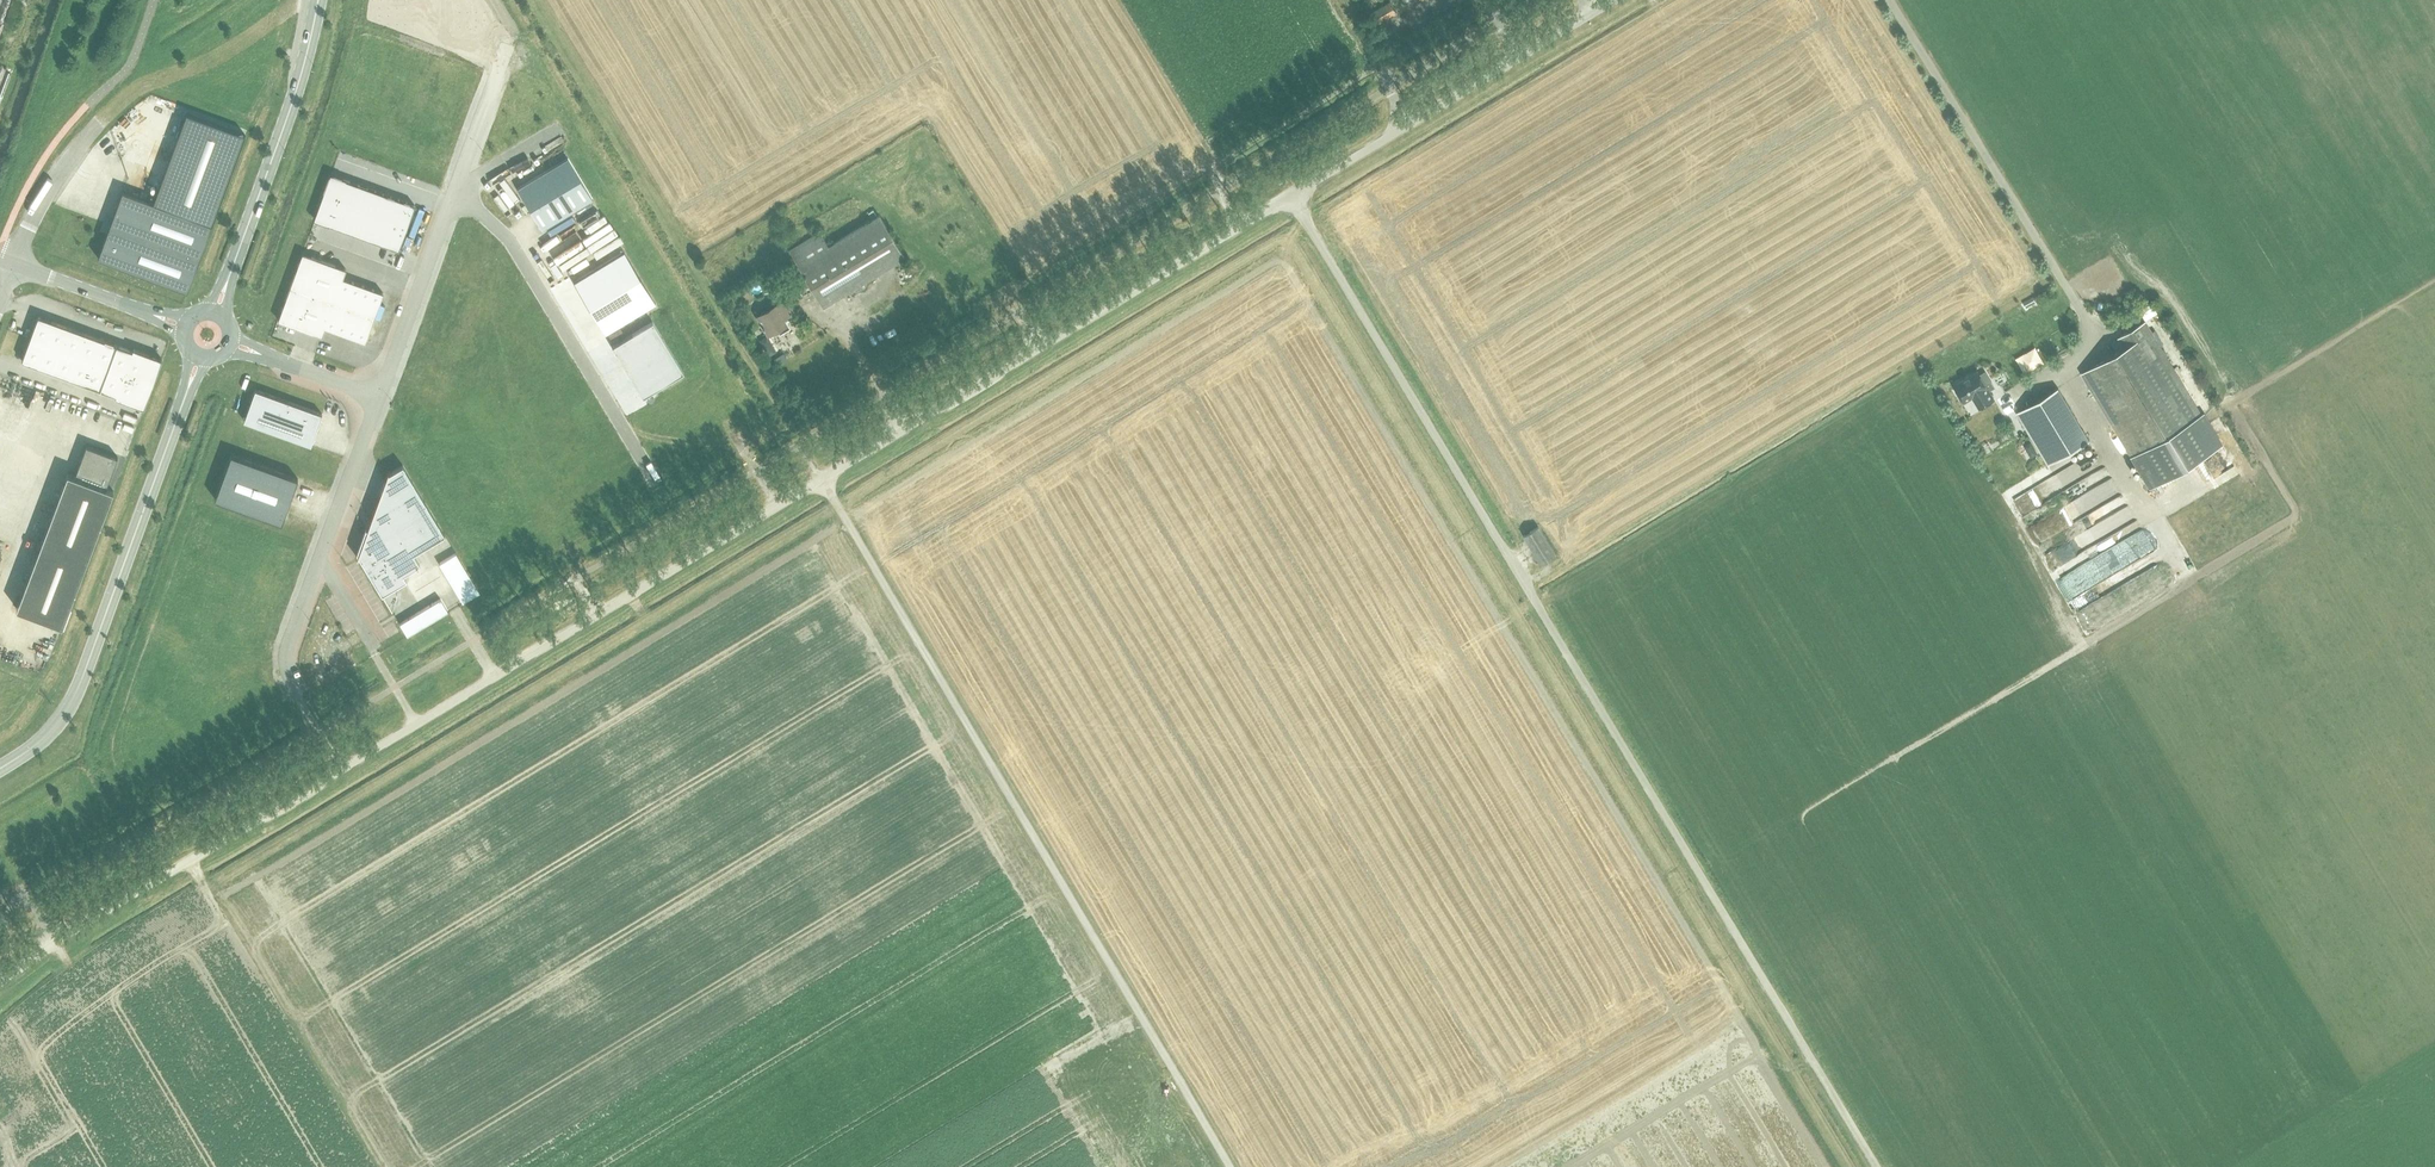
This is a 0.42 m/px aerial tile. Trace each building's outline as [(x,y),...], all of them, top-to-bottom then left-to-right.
[(1390,1),(1372,12),(1379,23),(1397,12),(1390,1)] [(169,160),(153,202),(212,224),(227,181),(246,132),(187,111),(169,160)] [(568,158),(517,188),(542,229),(593,198),(568,158)] [(331,174),(314,219),(398,250),(415,205),(331,174)] [(153,202),(122,191),(98,258),(187,291),(212,224),(153,202)] [(904,257),(879,215),(828,246),(820,231),(788,250),(822,306),(904,257)] [(624,251),(573,282),(604,334),(655,303),(624,251)] [(302,253),(290,287),(334,302),(343,278),(346,269),(302,253)] [(343,278),(334,302),(344,306),(353,281),(343,278)] [(353,281),(344,306),(354,310),(363,285),(353,281)] [(363,285),(354,310),(364,313),(373,289),(363,285)] [(290,287),(278,320),(322,336),(325,327),(334,302),(290,287)] [(373,289),(364,313),(374,317),(383,292),(373,289)] [(776,298),(755,311),(757,316),(768,334),(777,328),(779,332),(788,327),(783,318),(785,317),(783,312),(790,308),(785,299),(779,303),(776,298)] [(334,302),(325,327),(335,331),(344,306),(334,302)] [(2140,308),(2139,309),(2145,319),(2157,312),(2151,302),(2140,308)] [(344,306),(335,331),(345,334),(354,310),(344,306)] [(354,310),(345,334),(355,338),(364,313),(354,310)] [(364,313),(355,338),(365,342),(374,317),(364,313)] [(38,314),(30,337),(46,342),(54,320),(38,314)] [(54,320),(46,342),(61,348),(70,326),(54,320)] [(683,372),(653,321),(612,346),(643,396),(683,372)] [(2125,347),(2083,373),(2152,487),(2220,447),(2144,322),(2119,337),(2125,347)] [(70,326),(61,348),(77,354),(85,332),(70,326)] [(101,338),(85,332),(77,354),(93,360),(101,338)] [(46,342),(30,337),(22,359),(37,365),(46,342)] [(116,343),(101,338),(93,360),(108,366),(116,343)] [(46,342),(37,365),(53,371),(61,348),(46,342)] [(116,343),(108,366),(124,372),(132,349),(116,343)] [(772,344),(764,348),(766,353),(774,348),(772,344)] [(133,347),(132,349),(124,372),(153,382),(162,358),(133,347)] [(77,354),(61,348),(53,371),(69,376),(77,354)] [(77,354),(69,376),(84,382),(93,360),(77,354)] [(93,360),(84,382),(100,388),(108,366),(93,360)] [(108,366),(100,388),(116,394),(124,372),(108,366)] [(1977,371),(1954,385),(1957,389),(1955,390),(1960,398),(1961,397),(1964,401),(1972,396),(1979,407),(1994,398),(1988,389),(1993,386),(1983,370),(1978,373),(1977,371)] [(124,372),(116,394),(115,396),(144,407),(153,382),(124,372)] [(2058,388),(2016,413),(2048,465),(2089,440),(2058,388)] [(322,413),(255,389),(244,420),(311,445),(322,413)] [(67,472),(16,607),(62,624),(113,489),(106,486),(117,456),(86,444),(74,475),(67,472)] [(231,454),(215,498),(281,523),(298,478),(231,454)] [(367,530),(357,557),(358,557),(358,555),(382,594),(405,579),(402,574),(419,564),(413,553),(444,534),(402,465),(388,473),(389,472),(388,472),(384,482),(379,496),(370,521),(373,526),(367,530)] [(1542,565),(1557,556),(1539,527),(1524,535),(1542,565)] [(456,553),(439,563),(463,602),(479,592),(456,553)] [(440,598),(400,623),(407,635),(448,611),(440,598)]
